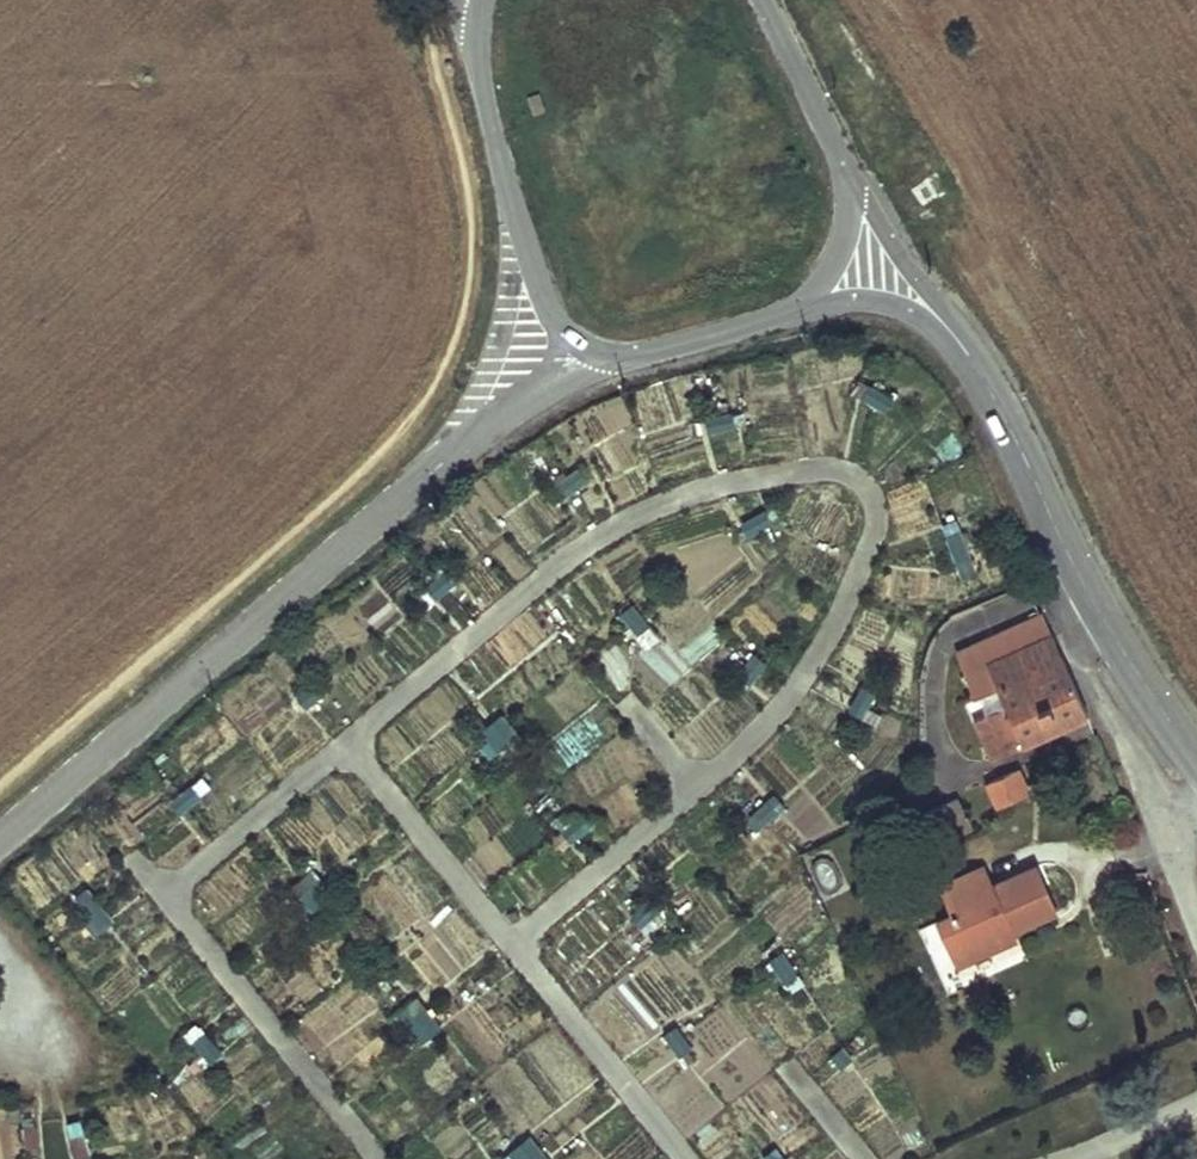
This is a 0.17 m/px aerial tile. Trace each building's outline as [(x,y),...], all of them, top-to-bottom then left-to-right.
[(539,91),(527,96),(533,112),(545,108),(539,91)] [(886,409),(891,394),(858,383),(853,398),(886,409)] [(956,518),(938,524),(952,562),(970,556),(956,518)] [(631,597),(620,607),(638,629),(650,619),(631,597)] [(974,717),(991,757),(1087,715),(1042,612),(956,650),(966,671),(988,661),(998,682),(1006,702),(974,717)] [(988,661),(966,671),(975,693),(998,682),(988,661)] [(288,688),(305,707),(329,687),(312,668),(288,688)] [(473,731),(487,756),(519,739),(505,714),(473,731)] [(988,782),(998,803),(1025,791),(1014,769),(988,782)] [(774,796),(753,810),(763,824),(784,810),(774,796)] [(921,814),(935,844),(971,827),(957,797),(921,814)] [(580,807),(559,826),(569,838),(590,820),(580,807)] [(826,855),(807,867),(825,896),(845,885),(826,855)] [(935,921),(954,963),(998,944),(993,931),(1008,923),(1012,929),(1055,910),(1037,865),(992,885),(984,865),(938,885),(950,914),(935,921)] [(311,870),(296,881),(316,908),(331,896),(311,870)] [(89,886),(72,896),(93,930),(109,919),(89,886)] [(993,931),(998,944),(1015,937),(1012,929),(1008,923),(993,931)] [(788,994),(804,982),(780,951),(765,963),(788,994)] [(420,1044),(440,1026),(413,996),(393,1014),(420,1044)] [(527,1135),(499,1158),(548,1158),(527,1135)] [(762,1158),(783,1158),(774,1149),(762,1158)]
